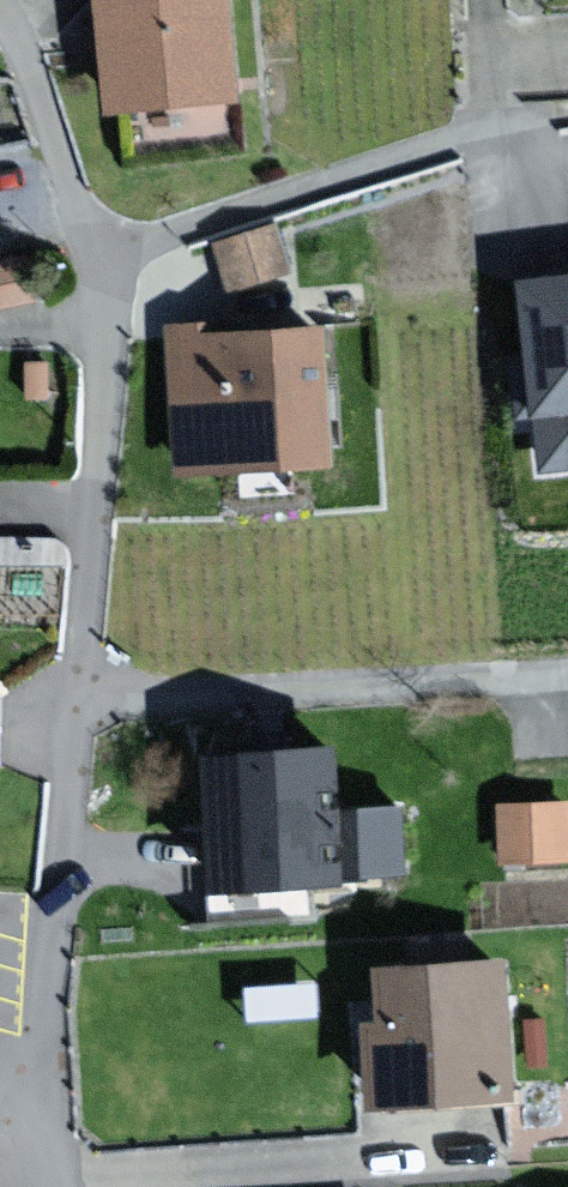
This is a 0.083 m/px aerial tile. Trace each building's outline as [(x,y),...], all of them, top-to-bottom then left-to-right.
[(121,101),(240,90),(231,0),(112,0),(121,101)] [(526,267),(550,464),(567,462),(567,262),(526,267)] [(214,324),(174,327),(183,466),(340,454),(331,325),(215,334),(214,324)] [(337,741),(216,745),(221,875),(410,868),(408,805),(340,808),(337,741)] [(508,806),(510,857),(567,854),(567,803),(508,806)] [(509,962),(395,971),(398,1018),(379,1019),(385,1097),(519,1087),(509,962)]
